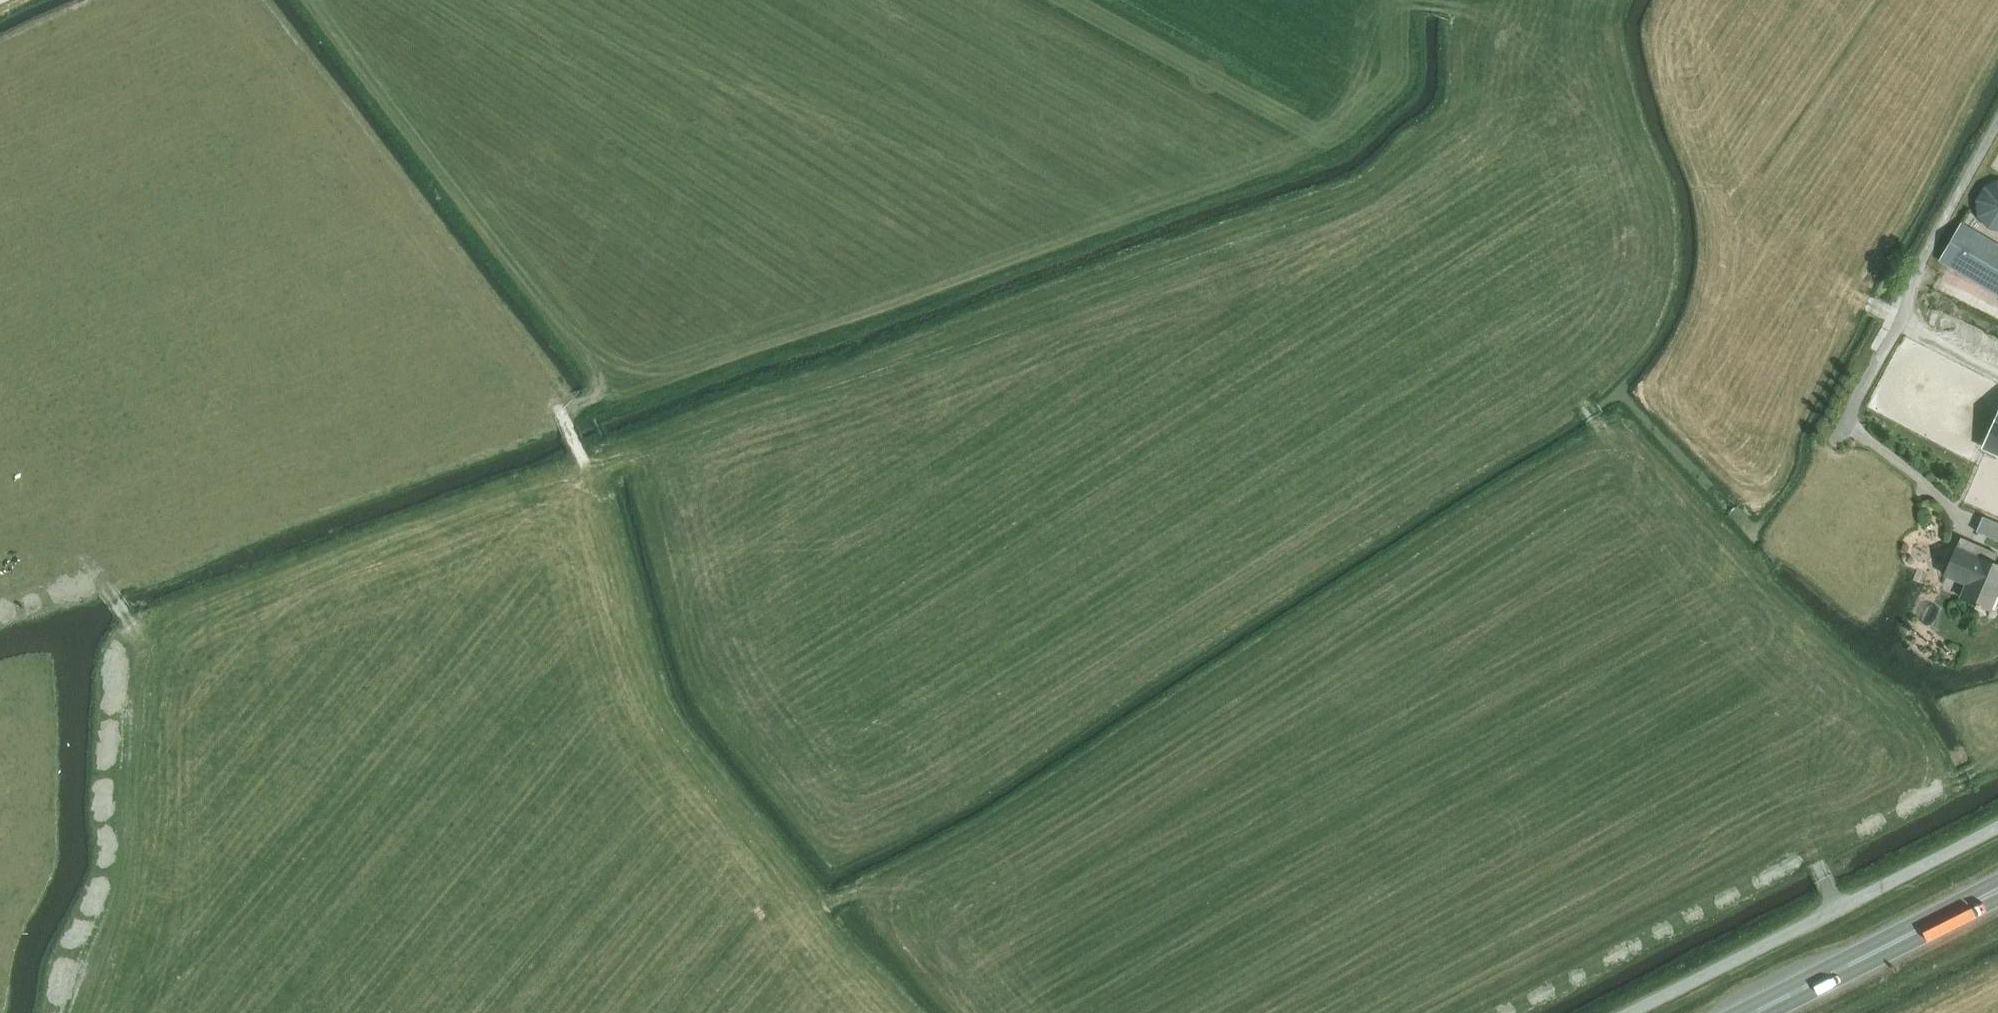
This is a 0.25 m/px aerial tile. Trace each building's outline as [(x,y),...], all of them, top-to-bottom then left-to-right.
[(1989,187),(1982,199),(1983,214),(1993,225),(1997,226),(1997,183),(1989,187)] [(1961,222),(1939,261),(1997,294),(1997,243),(1961,222)] [(1983,447),(1997,454),(1997,414),(1983,447)] [(1982,516),(1976,532),(1997,541),(1997,523),(1982,516)] [(1961,597),(1990,610),(1997,590),(1997,566),(1993,564),(1997,554),(1971,543),(1967,553),(1956,548),(1945,574),(1967,583),(1961,597)]
